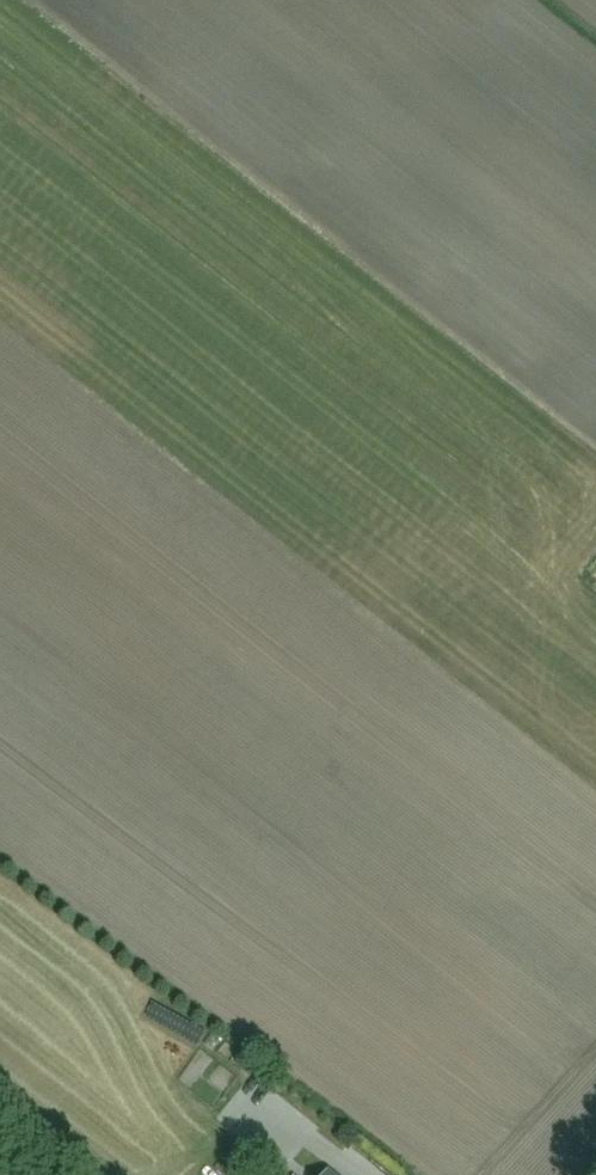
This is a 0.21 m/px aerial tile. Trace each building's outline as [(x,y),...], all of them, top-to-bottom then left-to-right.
[(343,1174),(356,1174),(359,1171),(335,1155),(328,1165),(343,1174)]
